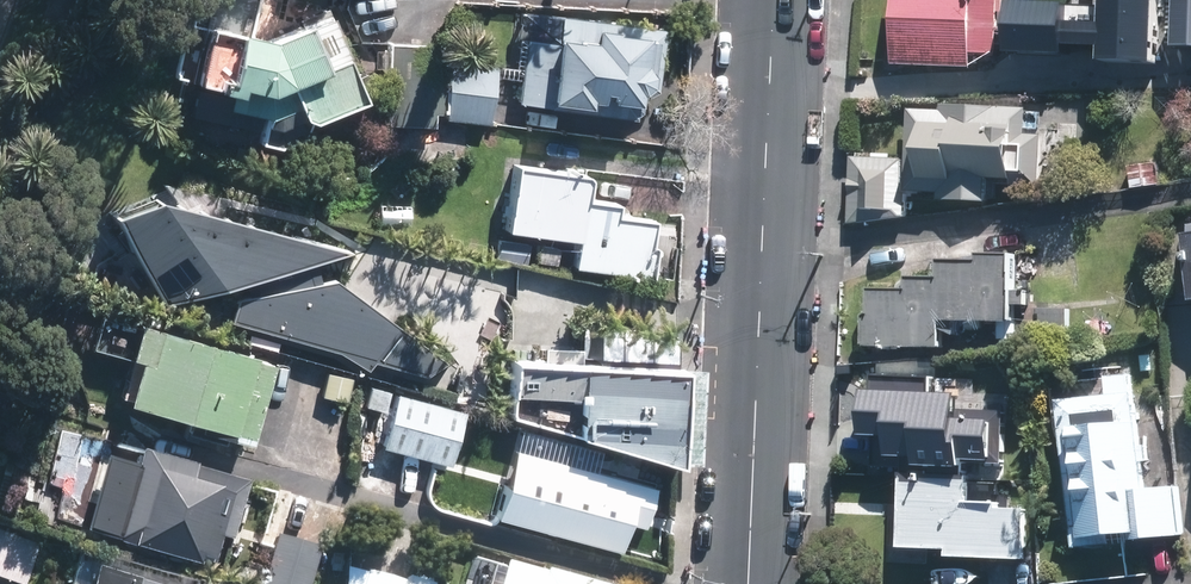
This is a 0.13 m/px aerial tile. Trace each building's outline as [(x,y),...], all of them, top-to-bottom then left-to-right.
[(994,0),(893,0),(892,62),(966,65),(966,64),(966,50),(993,50),(994,0)] [(1148,0),(1097,0),(1097,22),(1056,21),(1057,1),(1001,0),(1000,48),(1054,50),(1054,43),(1095,44),(1095,62),(1147,63),(1148,0)] [(1169,45),(1190,45),(1190,0),(1170,0),(1169,45)] [(657,81),(664,23),(571,11),(560,10),(557,37),(557,40),(536,37),(526,36),(518,99),(633,114),(638,111),(640,107),(643,92),(648,92),(656,85),(657,81)] [(368,102),(334,20),(322,25),(274,46),(207,30),(194,86),(233,96),(229,111),(231,112),(228,130),(227,131),(254,137),(261,138),(265,120),(273,122),(274,121),(269,146),(268,147),(287,152),(313,142),(317,122),(368,102)] [(439,47),(393,47),(392,127),(439,128),(439,47)] [(493,128),(502,66),(456,61),(448,121),(493,128)] [(1041,183),(1043,130),(1028,129),(1029,105),(943,101),(942,106),(909,104),(906,189),(939,190),(939,197),(988,199),(989,175),(1014,176),(1013,182),(1041,183)] [(853,154),(850,222),(906,215),(907,191),(903,191),(905,156),(853,154)] [(654,276),(658,247),(658,245),(657,244),(657,243),(656,243),(655,242),(654,242),(653,242),(656,216),(618,212),(620,199),(589,195),(592,174),(592,173),(591,172),(590,171),(588,169),(586,169),(517,161),(517,163),(509,230),(580,239),(576,267),(645,275),(654,276)] [(1132,186),(1159,182),(1156,161),(1129,165),(1132,186)] [(118,215),(164,301),(226,288),(347,249),(157,201),(118,215)] [(527,263),(530,243),(501,239),(501,242),(498,259),(527,263)] [(558,263),(559,247),(541,245),(541,248),(539,261),(547,262),(558,263)] [(1011,289),(1012,252),(978,251),(978,259),(937,258),(937,276),(905,275),(905,287),(868,286),(867,313),(861,313),(860,345),(933,347),(934,321),(1010,323),(1010,305),(1025,305),(1025,289),(1011,289)] [(336,285),(236,304),(230,326),(430,380),(448,367),(336,285)] [(1068,307),(1036,307),(1036,331),(1068,332),(1068,307)] [(133,409),(232,436),(230,441),(254,448),(276,368),(255,362),(256,359),(148,329),(139,363),(146,364),(133,409)] [(511,410),(666,456),(669,360),(513,356),(511,410)] [(352,374),(337,371),(334,387),(349,390),(352,374)] [(1139,444),(1132,373),(1107,375),(1109,393),(1058,398),(1074,547),(1113,543),(1112,534),(1129,532),(1130,539),(1182,534),(1176,485),(1143,488),(1140,460),(1148,459),(1146,444),(1139,444)] [(378,410),(384,390),(366,385),(361,404),(378,410)] [(948,394),(858,389),(856,432),(884,433),(883,454),(909,455),(908,462),(997,466),(999,421),(947,419),(948,394)] [(458,409),(392,391),(377,445),(443,463),(458,409)] [(112,541),(112,543),(196,567),(196,566),(210,570),(229,499),(241,501),(246,485),(193,471),(194,468),(137,452),(132,469),(117,464),(97,537),(112,541)] [(656,492),(520,453),(501,518),(622,553),(630,524),(645,528),(656,492)] [(965,476),(893,473),(890,546),(941,548),(940,556),(1017,560),(1020,503),(963,501),(965,476)] [(0,531),(0,579),(17,583),(35,583),(46,544),(0,531)] [(321,550),(276,537),(263,583),(311,583),(321,550)] [(512,558),(505,583),(604,583),(512,558)] [(99,566),(94,583),(161,583),(99,566)] [(350,573),(350,583),(438,583),(411,576),(410,581),(371,571),(369,579),(350,573)]
